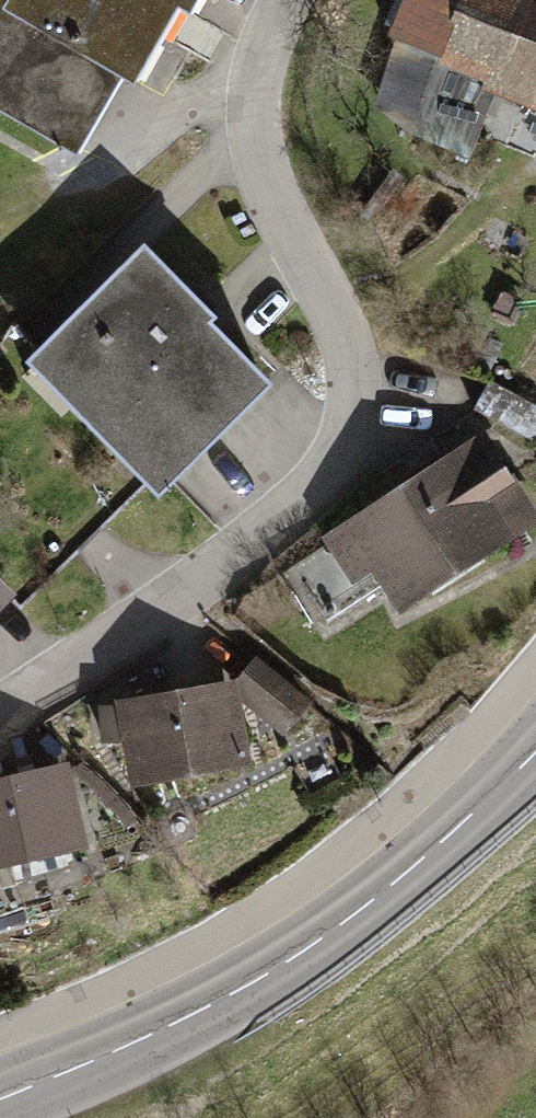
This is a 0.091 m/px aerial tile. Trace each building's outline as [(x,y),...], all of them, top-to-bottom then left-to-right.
[(17,1),(16,0),(0,0),(0,107),(86,156),(130,78),(143,85),(186,10),(201,18),(212,0),(17,0),(17,1)] [(393,34),(449,59),(416,132),(472,157),(498,98),(535,115),(535,0),(409,0),(393,34)] [(224,319),(149,246),(32,365),(150,483),(166,499),(278,386),(216,326),(224,319)] [(474,412),(534,443),(535,438),(535,407),(490,383),(474,412)] [(322,541),(352,587),(374,573),(403,618),(535,531),(535,518),(483,437),(322,541)] [(22,597),(0,575),(0,620),(22,597)] [(312,704),(258,659),(239,682),(294,727),(312,704)] [(239,682),(118,702),(135,786),(254,766),(239,682)] [(0,780),(0,871),(91,850),(73,764),(0,780)]
